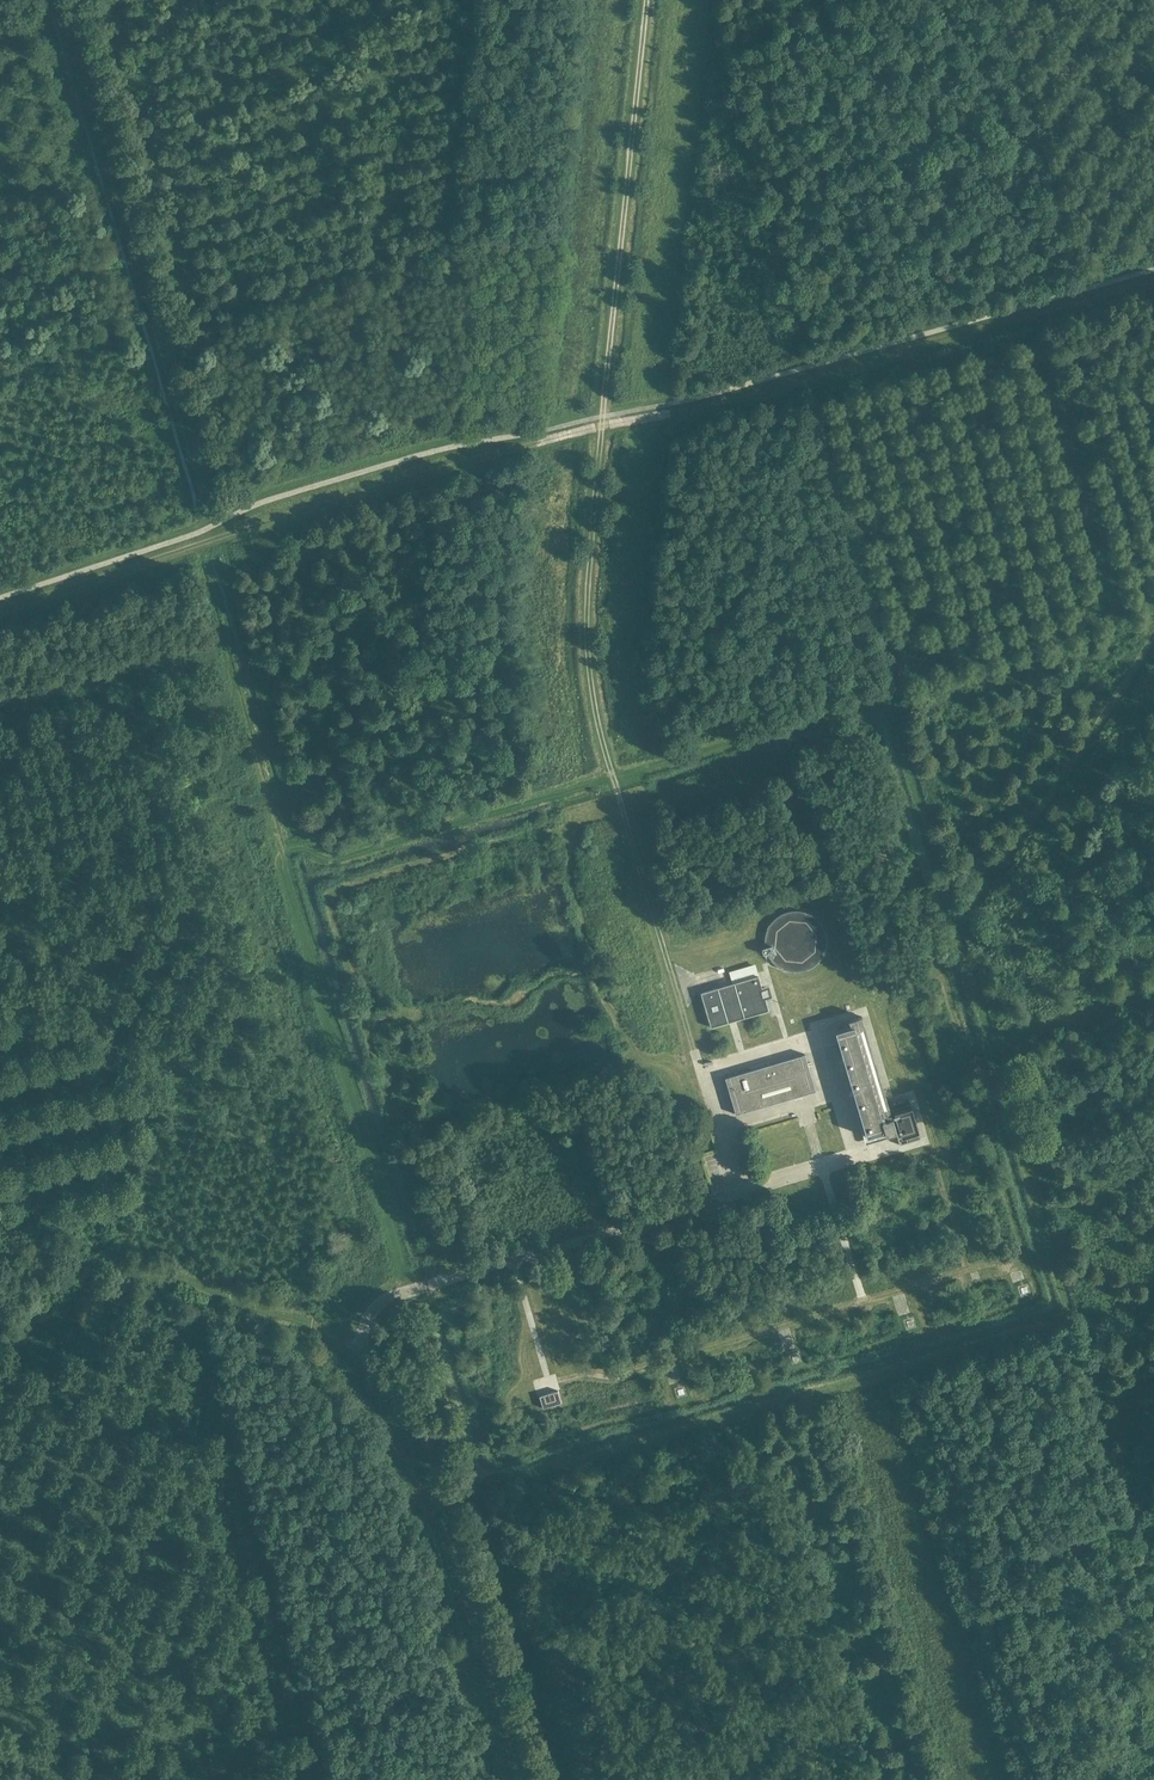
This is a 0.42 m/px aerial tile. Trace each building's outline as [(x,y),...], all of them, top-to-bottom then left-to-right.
[(691,742),(714,739),(713,731),(690,733),(691,742)] [(772,921),(771,923),(770,925),(769,924),(767,928),(768,929),(767,931),(766,933),(766,935),(765,937),(765,940),(765,942),(765,944),(765,947),(766,949),(767,951),(767,953),(768,955),(769,957),(771,959),(772,961),(774,963),(775,965),(777,966),(779,967),(779,968),(783,970),(783,969),(785,970),(787,971),(790,971),(792,972),(794,972),(796,972),(799,972),(801,972),(803,971),(806,971),(808,970),(810,969),(812,968),(814,966),(816,965),(817,963),(819,962),(820,960),(822,958),(824,954),(825,952),(825,950),(826,947),(826,945),(826,943),(827,941),(826,938),(826,936),(826,934),(825,931),(824,929),(823,927),(822,925),(821,923),(819,921),(818,920),(816,918),(814,917),(812,915),(813,915),(809,913),(806,912),(804,912),(802,911),(800,911),(797,911),(795,910),(793,911),(790,911),(788,911),(786,912),(784,913),(782,914),(780,915),(778,916),(776,918),(774,919),(772,921)] [(735,949),(748,946),(745,931),(732,934),(735,949)] [(748,975),(758,973),(756,966),(746,969),(748,975)] [(733,980),(743,977),(741,971),(731,973),(733,980)] [(759,976),(732,983),(701,993),(711,1027),(769,1010),(765,996),(770,995),(767,988),(763,989),(759,976)] [(862,1016),(849,1020),(851,1027),(836,1031),(868,1140),(882,1136),(881,1132),(885,1131),(886,1135),(896,1132),(888,1106),(862,1016)] [(816,1091),(805,1055),(773,1064),(772,1061),(749,1068),(750,1071),(726,1078),(736,1114),(816,1091)] [(909,1099),(893,1104),(888,1106),(896,1132),(900,1145),(921,1139),(909,1099)] [(484,1144),(466,1146),(467,1154),(484,1152),(484,1144)] [(556,1162),(558,1177),(568,1175),(566,1160),(556,1162)] [(534,1187),(537,1197),(559,1191),(556,1180),(534,1187)] [(164,1317),(173,1312),(168,1302),(158,1307),(164,1317)] [(560,1397),(558,1390),(539,1396),(543,1408),(552,1406),(550,1399),(560,1397)] [(561,1403),(560,1397),(550,1399),(552,1406),(561,1403)]
